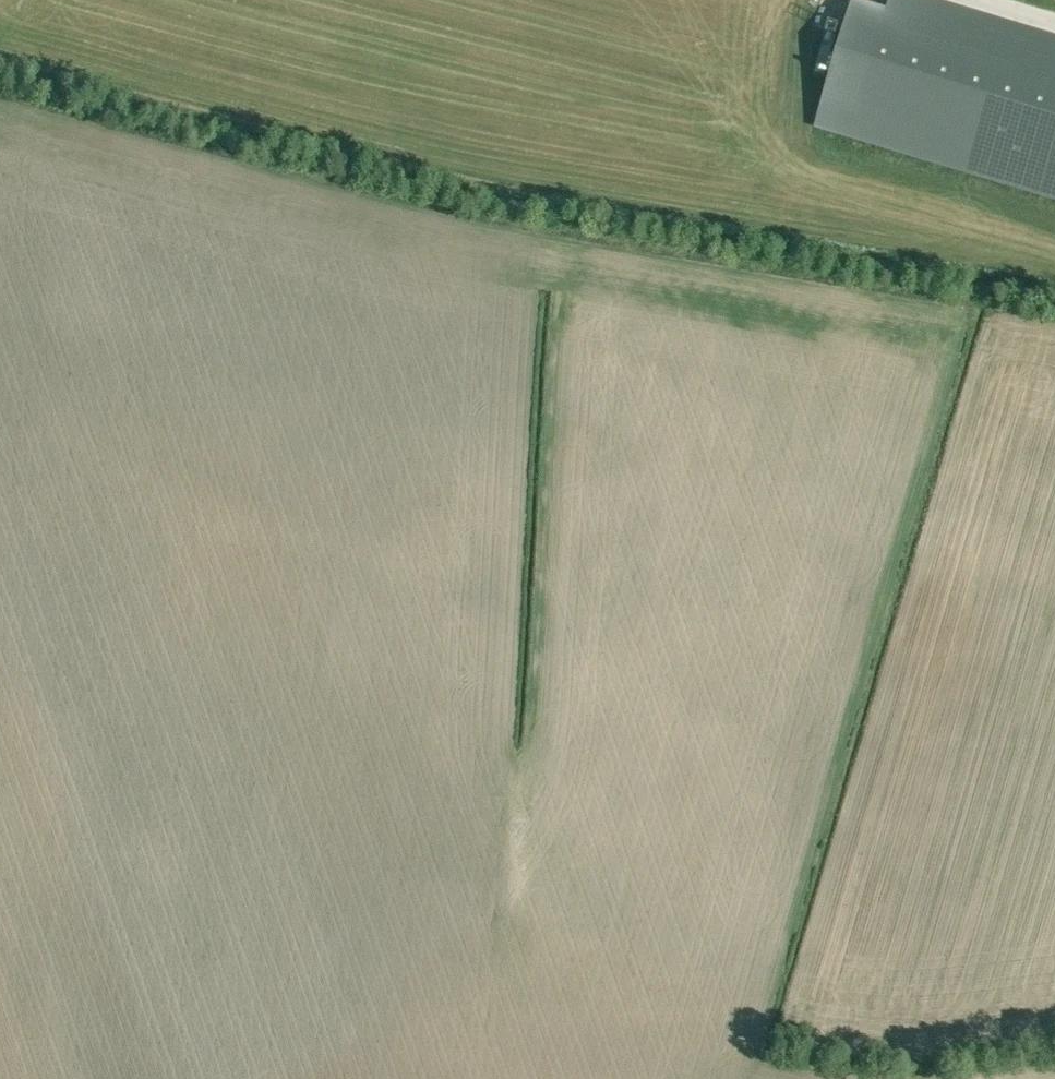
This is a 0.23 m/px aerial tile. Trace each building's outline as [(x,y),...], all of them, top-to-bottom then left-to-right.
[(839,124),(1054,191),(1054,31),(957,0),(915,0),(880,109),(847,99),(839,124)]
